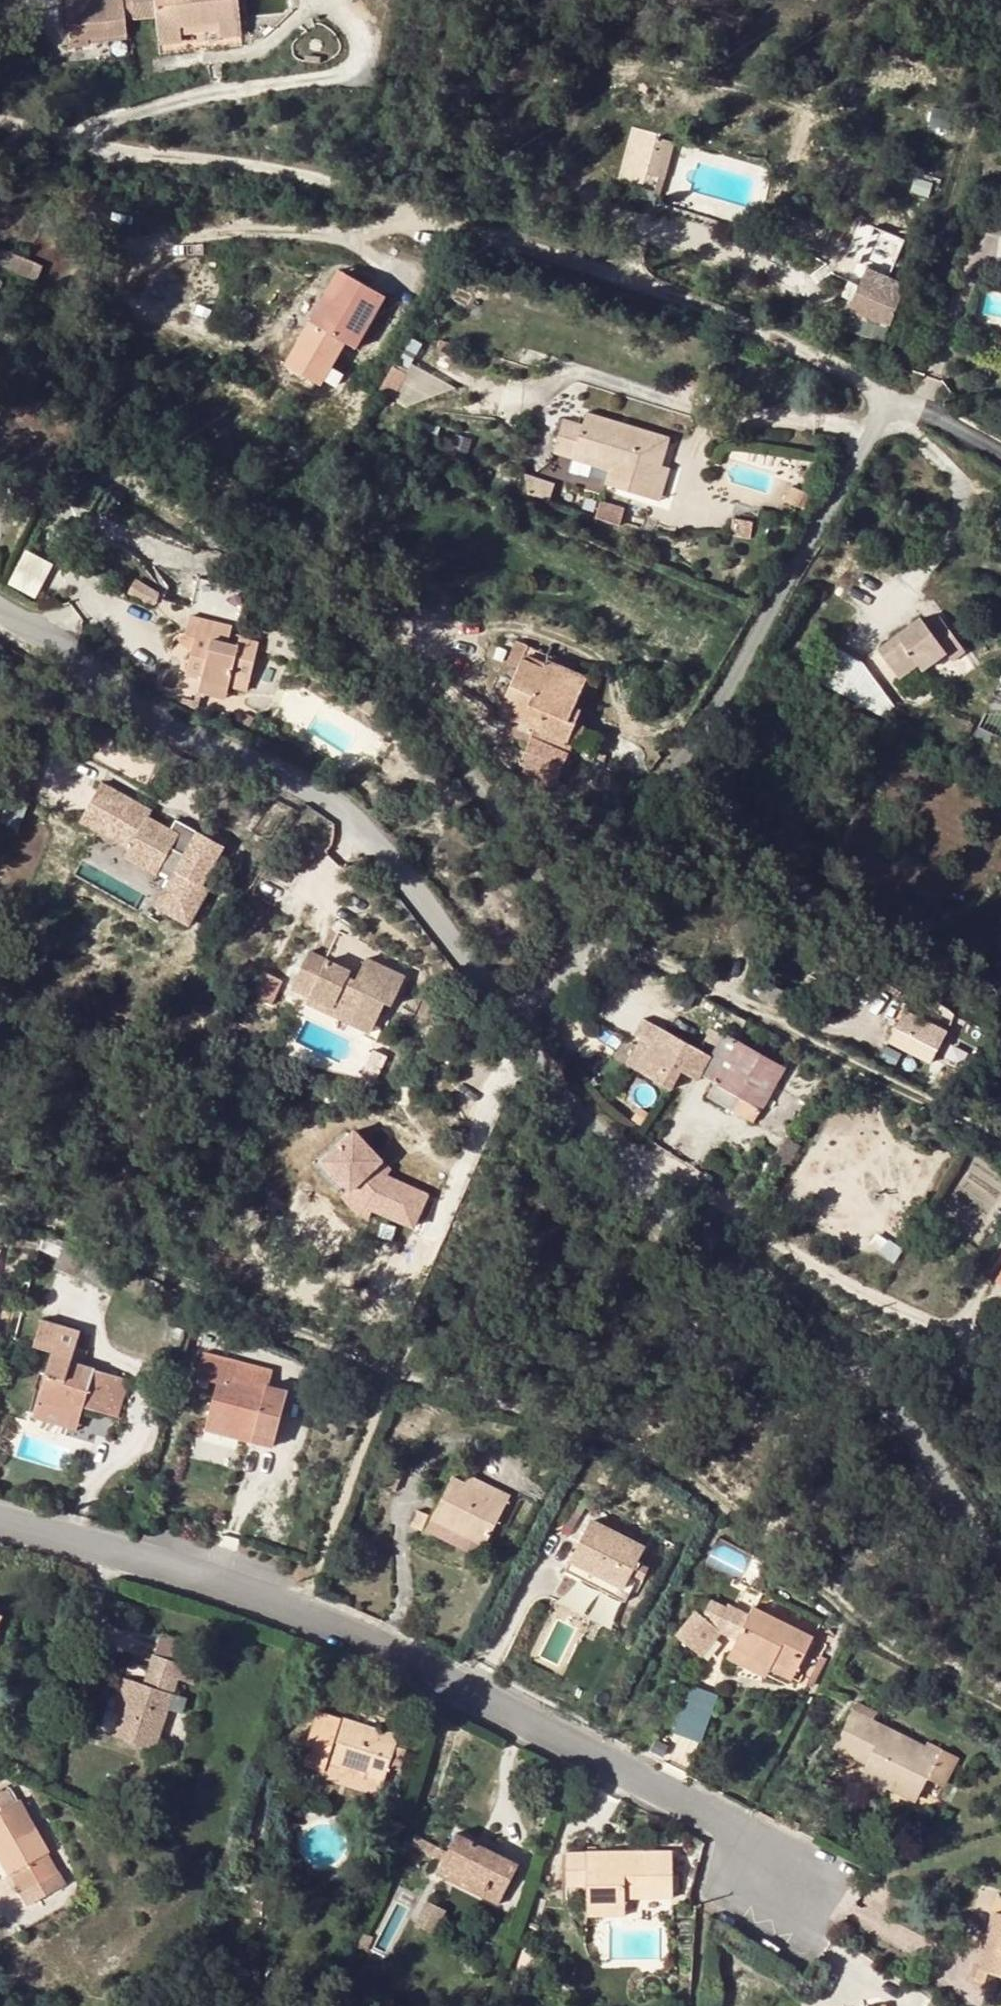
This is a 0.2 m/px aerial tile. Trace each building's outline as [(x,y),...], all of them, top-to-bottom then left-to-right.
[(70,46),(90,44),(89,37),(127,33),(125,19),(123,0),(96,0),(66,3),(70,46)] [(125,19),(134,18),(133,0),(123,0),(125,19)] [(239,35),(236,0),(133,0),(134,18),(155,16),(158,43),(180,41),(180,34),(180,25),(217,22),(218,30),(219,36),(239,35)] [(180,34),(218,30),(217,22),(180,25),(180,34)] [(89,37),(90,44),(127,40),(127,33),(89,37)] [(620,176),(665,188),(678,136),(633,125),(620,176)] [(47,263),(0,245),(0,264),(40,280),(47,263)] [(891,323),(905,287),(867,270),(859,288),(853,301),(849,311),(891,323)] [(346,279),(332,306),(324,301),(308,329),(356,356),(386,303),(346,279)] [(842,296),(853,301),(859,288),(848,283),(842,296)] [(410,370),(423,346),(414,341),(400,364),(410,370)] [(407,376),(393,367),(380,391),(393,397),(407,376)] [(650,499),(661,467),(669,441),(587,415),(584,425),(565,419),(554,455),(575,461),(577,454),(614,466),(611,473),(607,485),(650,499)] [(432,428),(430,436),(441,438),(443,431),(432,428)] [(614,466),(577,454),(575,461),(611,473),(614,466)] [(670,470),(661,467),(650,499),(659,502),(670,470)] [(554,487),(526,478),(529,494),(549,501),(554,487)] [(797,485),(794,490),(803,494),(805,488),(797,485)] [(796,507),(803,494),(794,490),(792,489),(786,502),(796,507)] [(752,525),(734,522),(732,535),(750,537),(752,525)] [(39,595),(57,560),(30,546),(12,581),(39,595)] [(248,592),(199,581),(193,611),(242,622),(248,592)] [(727,588),(724,594),(735,599),(738,593),(727,588)] [(950,659),(963,651),(937,615),(925,624),(920,617),(878,648),(898,676),(918,662),(923,668),(945,652),(950,659)] [(201,685),(228,692),(230,687),(232,678),(250,682),(259,646),(241,641),(239,649),(229,646),(233,629),(191,620),(187,635),(196,637),(195,641),(187,677),(201,680),(201,685)] [(297,640),(271,632),(268,653),(298,662),(302,648),(295,646),(297,640)] [(527,766),(517,788),(542,801),(548,787),(554,789),(567,758),(562,756),(568,742),(596,754),(604,737),(576,723),(577,720),(570,717),(573,710),(582,689),(560,679),(563,671),(547,663),(545,668),(525,659),(501,711),(516,718),(538,729),(531,744),(521,764),(527,766)] [(560,679),(582,689),(586,680),(563,671),(560,679)] [(248,691),(250,682),(232,678),(230,687),(248,691)] [(199,692),(226,699),(228,692),(201,685),(199,692)] [(570,717),(577,720),(580,713),(573,710),(570,717)] [(531,744),(538,729),(516,718),(509,735),(531,744)] [(128,856),(159,873),(164,865),(182,832),(174,828),(146,812),(148,807),(103,781),(82,819),(133,848),(128,856)] [(182,832),(164,865),(177,873),(179,869),(196,840),(201,830),(179,818),(174,828),(182,832)] [(159,905),(191,923),(211,887),(205,884),(227,844),(201,830),(196,840),(179,869),(177,873),(159,905)] [(657,926),(654,935),(663,938),(667,929),(657,926)] [(720,926),(716,934),(726,938),(730,931),(720,926)] [(364,977),(322,957),(303,996),(325,1005),(329,998),(359,1012),(361,1008),(392,1022),(397,1011),(407,1014),(421,980),(381,962),(373,981),(370,988),(361,984),(364,977)] [(370,988),(373,981),(364,977),(361,984),(370,988)] [(292,995),(273,987),(263,1010),(282,1019),(292,995)] [(329,998),(325,1005),(387,1033),(392,1022),(361,1008),(359,1012),(329,998)] [(706,1095),(752,1121),(781,1066),(722,1033),(714,1048),(664,1020),(641,1062),(674,1080),(683,1063),(714,1080),(706,1095)] [(897,1028),(890,1039),(929,1059),(935,1048),(897,1028)] [(394,1056),(380,1050),(370,1074),(384,1080),(394,1056)] [(1000,1127),(1000,1106),(995,1102),(986,1119),(1000,1127)] [(394,1173),(357,1136),(327,1169),(356,1196),(346,1207),(365,1224),(370,1226),(374,1217),(411,1232),(426,1194),(389,1180),(394,1173)] [(61,1258),(66,1242),(47,1233),(42,1251),(61,1258)] [(117,1415),(127,1379),(85,1366),(73,1363),(78,1348),(83,1331),(43,1319),(36,1346),(54,1351),(39,1402),(75,1412),(77,1404),(86,1407),(117,1415)] [(78,1348),(73,1363),(85,1366),(89,1351),(78,1348)] [(277,1447),(288,1390),(269,1386),(267,1395),(234,1387),(236,1377),(239,1363),(205,1353),(199,1376),(219,1382),(210,1419),(256,1432),(255,1440),(277,1447)] [(234,1387),(267,1395),(269,1386),(236,1377),(234,1387)] [(75,1412),(39,1402),(35,1417),(79,1430),(86,1407),(77,1404),(75,1412)] [(255,1440),(256,1432),(210,1419),(207,1430),(241,1439),(242,1437),(255,1440)] [(454,1477),(434,1517),(488,1545),(513,1497),(499,1489),(494,1497),(454,1477)] [(419,1510),(412,1524),(423,1530),(431,1517),(419,1510)] [(647,1545),(593,1517),(571,1560),(589,1569),(584,1578),(603,1587),(607,1578),(626,1588),(634,1572),(640,1575),(645,1578),(651,1566),(640,1560),(647,1545)] [(589,1569),(571,1560),(567,1569),(584,1578),(589,1569)] [(603,1587),(626,1599),(640,1575),(634,1572),(626,1588),(607,1578),(603,1587)] [(737,1600),(723,1589),(720,1596),(717,1605),(706,1619),(722,1631),(734,1607),(749,1619),(753,1612),(737,1600)] [(753,1612),(730,1656),(767,1675),(771,1668),(792,1678),(814,1636),(756,1605),(753,1612)] [(703,1657),(722,1631),(706,1619),(698,1613),(679,1639),(703,1657)] [(191,1648),(161,1638),(155,1654),(185,1665),(191,1648)] [(160,1672),(155,1688),(145,1684),(133,1680),(121,1714),(114,1734),(157,1748),(185,1665),(155,1654),(151,1668),(160,1672)] [(160,1672),(151,1668),(145,1684),(155,1688),(160,1672)] [(125,1677),(113,1711),(121,1714),(133,1680),(125,1677)] [(705,1740),(721,1692),(693,1682),(677,1730),(705,1740)] [(853,1712),(874,1722),(879,1710),(859,1699),(853,1712)] [(328,1761),(387,1779),(402,1728),(387,1722),(384,1734),(357,1725),(358,1721),(321,1710),(304,1763),(316,1767),(319,1758),(328,1761)] [(945,1788),(960,1761),(942,1752),(940,1755),(874,1722),(853,1712),(823,1772),(855,1789),(864,1771),(891,1785),(917,1799),(928,1779),(945,1788)] [(387,1779),(328,1761),(326,1771),(384,1789),(387,1779)] [(891,1785),(864,1771),(859,1781),(886,1794),(891,1785)] [(17,1803),(9,1788),(0,1793),(0,1800),(5,1809),(0,1812),(0,1852),(22,1893),(60,1873),(20,1801),(17,1803)] [(459,1833),(439,1872),(500,1903),(519,1864),(459,1833)] [(440,1856),(443,1848),(416,1834),(412,1842),(440,1856)] [(642,1889),(642,1895),(674,1895),(674,1850),(589,1849),(589,1851),(568,1850),(568,1884),(589,1884),(589,1898),(627,1897),(628,1889),(642,1889)] [(29,1906),(67,1885),(60,1873),(22,1893),(29,1906)] [(628,1889),(627,1897),(642,1898),(642,1895),(642,1889),(628,1889)] [(589,1913),(627,1914),(627,1897),(589,1898),(589,1913)] [(449,1908),(427,1898),(417,1919),(438,1929),(449,1908)] [(979,1967),(990,1970),(1000,1933),(1000,1913),(995,1912),(979,1967)] [(990,1970),(1000,1974),(1000,1933),(990,1970)] [(762,1947),(778,1959),(782,1952),(766,1941),(762,1947)] [(526,1947),(519,1968),(530,1971),(536,1950),(526,1947)] [(512,1988),(510,1997),(516,1998),(518,1989),(512,1988)] [(532,1992),(518,1989),(516,1998),(516,2002),(529,2004),(532,1992)]
